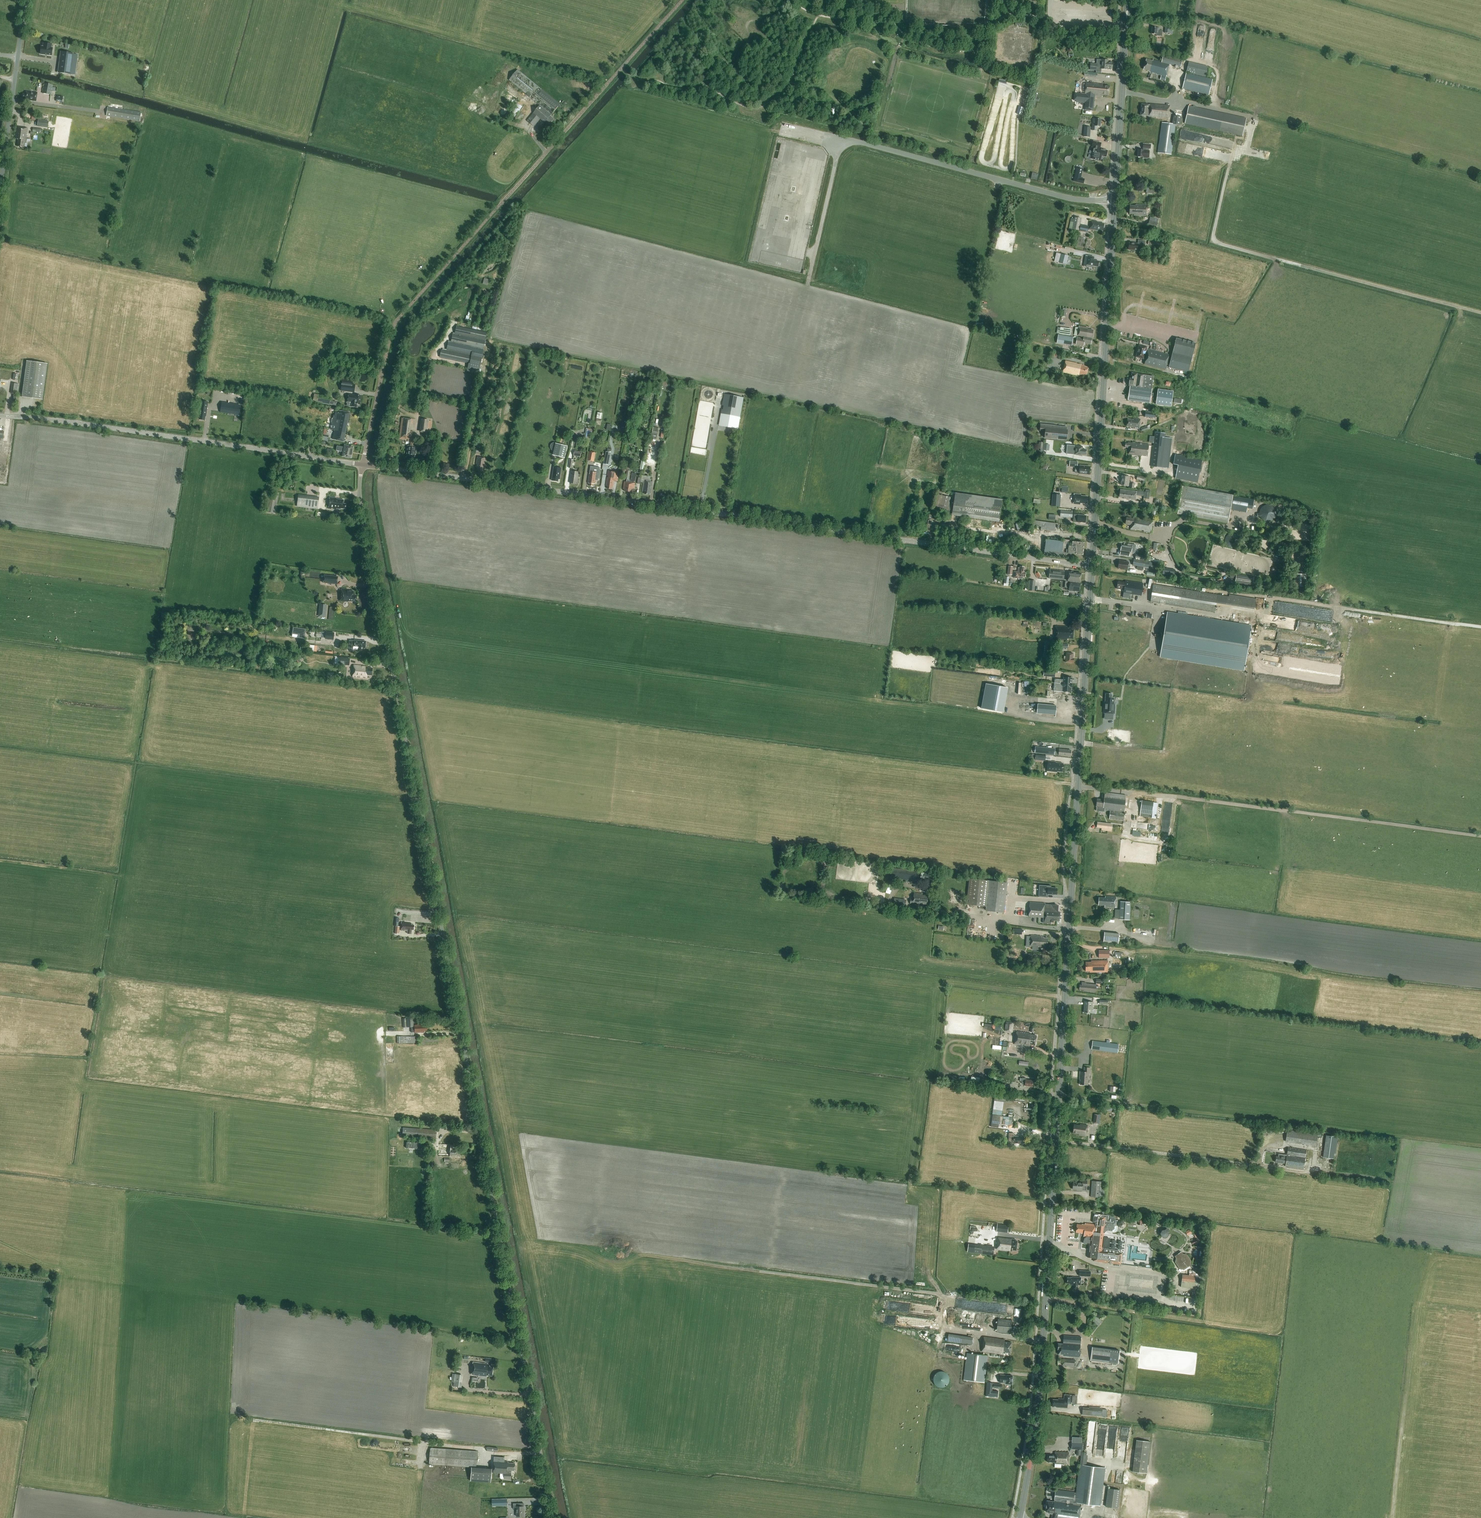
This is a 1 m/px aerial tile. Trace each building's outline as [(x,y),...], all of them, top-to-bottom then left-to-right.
[(1162,36),(1162,30),(1160,30),(1160,28),(1152,27),(1152,34),(1157,35),(1157,36),(1162,36)] [(40,54),(52,56),(53,48),(52,47),(52,44),(43,43),(42,46),(41,46),(40,54)] [(62,52),(60,72),(70,74),(73,54),(62,52)] [(1165,81),(1169,64),(1181,67),(1183,60),(1163,55),(1161,62),(1153,60),(1153,61),(1146,60),(1144,69),(1148,71),(1150,72),(1150,73),(1161,75),(1160,80),(1165,81)] [(1108,62),(1109,60),(1101,59),(1101,60),(1097,59),(1096,64),(1090,63),(1090,70),(1096,70),(1096,72),(1101,73),(1101,69),(1103,69),(1107,69),(1107,70),(1111,70),(1111,68),(1112,68),(1113,63),(1108,62)] [(1189,62),(1186,72),(1205,77),(1208,67),(1207,67),(1207,68),(1205,67),(1205,66),(1189,62)] [(517,70),(509,80),(530,97),(540,105),(527,121),(534,126),(540,119),(545,123),(546,122),(550,125),(555,119),(551,116),(560,104),(538,87),(517,70)] [(1213,79),(1186,73),(1182,89),(1209,95),(1213,79)] [(1103,84),(1086,82),(1085,94),(1086,94),(1084,110),(1093,111),(1095,95),(1103,96),(1103,95),(1109,95),(1110,86),(1103,85),(1103,84)] [(44,83),(42,93),(51,95),(53,85),(44,83)] [(36,101),(38,92),(26,91),(26,94),(23,94),(23,99),(25,99),(25,100),(36,101)] [(1083,101),(1084,94),(1075,93),(1074,100),(1083,101)] [(522,107),(516,103),(512,109),(513,110),(509,116),(514,119),(518,112),(518,113),(522,107)] [(1168,120),(1170,106),(1150,104),(1150,105),(1142,105),(1141,115),(1149,116),(1149,118),(1168,120)] [(1185,124),(1242,136),(1246,118),(1195,107),(1196,106),(1193,105),(1193,107),(1189,106),(1185,124)] [(140,121),(141,112),(108,107),(106,116),(140,121)] [(1162,122),(1158,153),(1171,155),(1176,125),(1180,125),(1181,116),(1173,115),(1172,124),(1162,122)] [(1093,119),(1093,126),(1092,131),(1097,131),(1097,127),(1100,127),(1101,119),(1093,119)] [(48,128),(49,121),(38,120),(37,126),(48,128)] [(27,138),(28,128),(17,127),(15,139),(18,139),(17,146),(24,147),(24,142),(26,142),(26,140),(26,138),(27,138)] [(1092,147),(1094,148),(1091,158),(1101,160),(1102,156),(1106,157),(1108,151),(1100,149),(1101,143),(1094,141),(1092,147)] [(1138,157),(1143,157),(1143,159),(1148,159),(1148,158),(1149,158),(1149,151),(1149,149),(1150,149),(1151,145),(1143,144),(1143,149),(1144,149),(1143,150),(1138,150),(1138,157)] [(1084,179),(1080,178),(1083,169),(1077,168),(1073,181),(1083,183),(1084,179)] [(1146,216),(1147,205),(1136,204),(1136,205),(1134,205),(1134,206),(1130,205),(1130,211),(1129,212),(1129,213),(1130,213),(1130,214),(1134,214),(1134,216),(1146,216)] [(1071,218),(1069,229),(1079,231),(1081,218),(1075,217),(1074,219),(1071,218)] [(1103,231),(1104,224),(1098,222),(1092,220),(1090,229),(1098,231),(1098,230),(1103,231)] [(1137,250),(1140,251),(1142,251),(1143,245),(1145,245),(1145,241),(1138,240),(1138,244),(1129,243),(1129,246),(1128,247),(1128,248),(1129,249),(1129,250),(1134,250),(1134,251),(1136,251),(1137,251),(1137,250)] [(1061,254),(1059,263),(1066,264),(1068,256),(1061,254)] [(1086,267),(1092,268),(1093,266),(1098,267),(1099,261),(1093,260),(1094,257),(1086,255),(1084,266),(1086,267)] [(481,358),(487,332),(456,326),(455,333),(453,333),(453,334),(452,334),(451,341),(448,341),(446,350),(443,349),(442,350),(441,349),(439,357),(470,364),(472,356),(481,358)] [(1079,326),(1077,336),(1084,337),(1092,338),(1093,330),(1087,329),(1088,328),(1079,326)] [(1060,327),(1059,334),(1065,335),(1070,336),(1071,329),(1060,327)] [(1072,345),(1074,337),(1058,334),(1057,342),(1072,345)] [(1076,345),(1084,346),(1084,343),(1091,344),(1092,338),(1084,337),(1083,339),(1077,337),(1076,345)] [(1148,350),(1148,347),(1139,345),(1136,357),(1145,360),(1144,364),(1165,369),(1166,364),(1171,366),(1170,368),(1188,372),(1196,343),(1176,338),(1173,349),(1175,349),(1172,359),(1168,358),(1169,355),(1148,350)] [(481,358),(472,356),(470,364),(468,371),(478,373),(481,358)] [(22,397),(43,400),(47,364),(26,361),(22,397)] [(1086,375),(1088,367),(1081,366),(1081,364),(1079,364),(1077,364),(1077,363),(1065,361),(1063,372),(1077,375),(1077,374),(1080,375),(1080,374),(1086,375)] [(1153,396),(1153,393),(1151,393),(1153,377),(1137,374),(1132,373),(1131,379),(1130,378),(1129,386),(1130,386),(1128,400),(1150,403),(1151,395),(1153,396)] [(342,378),(340,390),(354,392),(355,384),(352,384),(353,379),(342,378)] [(11,393),(17,394),(19,384),(12,383),(11,393)] [(1173,391),(1158,389),(1156,404),(1171,407),(1173,391)] [(360,405),(361,396),(355,395),(348,394),(347,401),(352,402),(351,406),(357,407),(357,404),(360,405)] [(726,395),(721,420),(739,424),(743,398),(726,395)] [(205,415),(206,415),(208,402),(201,401),(199,415),(200,415),(199,419),(204,420),(205,415)] [(222,402),(220,412),(233,414),(235,404),(222,402)] [(333,439),(343,442),(350,412),(342,411),(339,410),(339,413),(335,412),(335,415),(334,415),(333,418),(332,419),(331,421),(332,423),(331,429),(335,430),(333,439)] [(411,441),(410,446),(408,445),(407,455),(409,456),(409,460),(414,460),(414,456),(415,456),(417,446),(414,446),(415,439),(414,439),(415,437),(414,437),(414,433),(413,433),(414,431),(410,431),(411,423),(413,424),(413,419),(412,419),(402,417),(399,439),(405,440),(405,439),(408,439),(408,441),(411,441)] [(1139,429),(1140,419),(1133,418),(1133,420),(1128,419),(1127,426),(1132,427),(1132,428),(1139,429)] [(423,432),(423,435),(430,436),(431,421),(429,421),(427,433),(423,432)] [(1040,431),(1041,431),(1045,431),(1045,438),(1067,440),(1068,430),(1066,430),(1067,427),(1057,426),(1040,424),(1040,431)] [(584,436),(583,441),(590,442),(593,429),(586,428),(585,436),(584,436)] [(1151,466),(1169,468),(1172,438),(1165,437),(1165,433),(1155,432),(1151,466)] [(1148,456),(1149,444),(1134,443),(1128,442),(1128,443),(1125,443),(1125,447),(1129,448),(1129,454),(1148,456)] [(565,458),(568,446),(556,443),(553,455),(565,458)] [(351,458),(353,447),(344,445),(343,448),(343,447),(337,446),(336,450),(343,452),(342,456),(351,458)] [(1067,445),(1067,454),(1081,455),(1081,454),(1086,454),(1086,449),(1083,449),(1083,447),(1067,445)] [(648,449),(647,460),(654,461),(655,450),(648,449)] [(587,460),(594,462),(596,453),(589,451),(587,460)] [(1176,472),(1199,476),(1202,458),(1175,454),(1173,463),(1177,464),(1176,472)] [(485,461),(485,458),(477,457),(476,464),(477,464),(477,470),(482,470),(483,465),(484,465),(485,461)] [(1089,474),(1090,466),(1080,465),(1079,473),(1089,474)] [(590,466),(588,483),(590,483),(589,486),(594,486),(594,484),(595,484),(596,479),(598,479),(600,467),(590,466)] [(560,479),(561,468),(554,467),(552,480),(558,481),(559,479),(560,479)] [(578,482),(579,472),(578,472),(579,469),(573,468),(573,471),(572,471),(570,483),(576,484),(577,482),(578,482)] [(624,481),(623,489),(624,489),(624,491),(633,492),(633,490),(634,490),(635,483),(634,483),(634,481),(635,481),(636,473),(632,472),(631,480),(629,480),(631,471),(627,470),(626,479),(627,479),(626,482),(624,481)] [(613,487),(614,481),(618,481),(619,473),(608,471),(608,475),(610,476),(610,477),(608,477),(606,486),(608,486),(607,488),(612,489),(612,487),(613,487)] [(1128,486),(1129,477),(1122,476),(1121,485),(1128,486)] [(651,493),(653,482),(644,481),(643,492),(645,492),(645,494),(650,495),(650,493),(651,493)] [(1228,523),(1230,510),(1246,513),(1249,499),(1233,496),(1233,495),(1183,486),(1177,514),(1228,523)] [(1136,495),(1136,492),(1120,490),(1119,497),(1124,497),(1123,498),(1135,500),(1136,495)] [(937,494),(933,509),(932,515),(929,515),(928,519),(925,518),(924,525),(924,527),(925,527),(924,532),(929,533),(929,531),(930,531),(931,525),(932,525),(933,520),(931,519),(931,517),(932,517),(933,515),(936,516),(941,495),(937,494)] [(1059,507),(1060,495),(1053,494),(1052,506),(1059,507)] [(1087,496),(1081,496),(1081,494),(1074,494),(1073,504),(1080,504),(1080,503),(1087,503),(1087,496)] [(947,513),(946,518),(951,519),(954,501),(950,500),(951,497),(941,495),(939,507),(938,507),(938,512),(947,513)] [(316,509),(318,498),(299,496),(298,506),(316,509)] [(343,504),(344,500),(335,499),(335,498),(329,497),(328,508),(335,509),(337,508),(340,509),(340,508),(345,509),(346,504),(343,504)] [(1258,513),(1258,520),(1275,520),(1275,505),(1260,505),(1260,513),(1258,513)] [(1085,523),(1086,515),(1078,515),(1074,514),(1073,522),(1077,522),(1078,522),(1080,523),(1080,522),(1085,523)] [(1130,525),(1130,524),(1131,525),(1131,529),(1135,530),(1135,529),(1144,531),(1143,532),(1151,533),(1153,520),(1134,517),(1133,519),(1126,518),(1126,524),(1127,524),(1127,525),(1130,525)] [(1054,531),(1055,523),(1032,520),(1032,525),(1041,527),(1041,529),(1054,531)] [(1063,552),(1068,553),(1083,554),(1084,543),(1073,542),(1073,540),(1059,539),(1059,541),(1048,540),(1046,550),(1051,551),(1063,552)] [(1131,552),(1132,544),(1124,543),(1124,545),(1121,544),(1120,555),(1129,556),(1130,552),(1131,552)] [(1148,568),(1149,561),(1134,559),(1133,565),(1143,567),(1143,568),(1148,568)] [(1130,564),(1128,564),(1128,562),(1119,561),(1118,568),(1127,570),(1127,567),(1130,568),(1130,564)] [(1023,579),(1023,577),(1025,577),(1025,573),(1023,573),(1024,567),(1020,567),(1020,568),(1018,568),(1018,572),(1014,571),(1014,578),(1023,579)] [(1174,576),(1175,570),(1163,568),(1162,574),(1174,576)] [(321,578),(322,571),(307,569),(306,575),(321,578)] [(1064,580),(1064,571),(1049,570),(1049,578),(1064,580)] [(1080,583),(1081,573),(1069,572),(1067,581),(1080,583)] [(1236,579),(1235,582),(1253,585),(1254,577),(1237,574),(1236,579)] [(1306,574),(1295,574),(1294,586),(1306,586),(1306,574)] [(337,584),(338,576),(323,575),(323,583),(337,584)] [(1141,596),(1143,584),(1125,581),(1125,582),(1118,581),(1117,589),(1124,590),(1124,594),(1141,596)] [(1079,591),(1080,584),(1075,583),(1070,582),(1069,591),(1075,591),(1079,591)] [(1215,613),(1218,595),(1153,584),(1150,602),(1215,613)] [(353,595),(354,591),(348,591),(348,589),(341,589),(340,601),(348,602),(348,601),(356,602),(356,595),(353,595)] [(1244,671),(1251,625),(1167,612),(1160,657),(1244,671)] [(304,638),(306,629),(294,627),(293,633),(299,634),(298,637),(304,638)] [(333,639),(334,633),(322,631),(321,636),(321,637),(324,638),(324,639),(333,639)] [(354,640),(354,641),(350,640),(349,648),(353,649),(358,649),(357,652),(363,652),(364,648),(365,648),(366,646),(366,644),(366,643),(366,641),(354,640)] [(1045,641),(1044,654),(1053,655),(1054,642),(1045,641)] [(1064,656),(1064,659),(1066,659),(1066,662),(1073,663),(1073,659),(1073,653),(1066,653),(1066,656),(1064,656)] [(349,665),(350,658),(338,657),(338,664),(349,665)] [(372,675),(373,668),(368,668),(368,667),(362,666),(354,665),(353,677),(367,678),(367,675),(372,675)] [(1072,684),(1071,684),(1063,683),(1058,683),(1054,683),(1053,691),(1063,692),(1063,691),(1071,692),(1071,687),(1072,687),(1072,684)] [(1007,688),(986,684),(981,708),(1002,712),(1007,688)] [(1104,713),(1114,714),(1115,704),(1114,704),(1114,699),(1112,698),(1112,694),(1106,693),(1105,702),(1104,702),(1104,713)] [(1055,723),(1057,706),(1025,703),(1024,711),(1037,713),(1036,721),(1055,723)] [(1125,739),(1126,730),(1114,729),(1113,738),(1125,739)] [(1055,750),(1035,748),(1034,753),(1071,756),(1071,750),(1059,749),(1059,752),(1055,751),(1055,750)] [(1062,772),(1063,763),(1055,762),(1056,762),(1048,761),(1047,771),(1057,772),(1057,771),(1062,772)] [(1102,800),(1097,799),(1096,807),(1097,807),(1097,811),(1103,812),(1103,810),(1110,810),(1109,819),(1124,821),(1124,818),(1123,818),(1126,796),(1107,793),(1106,795),(1103,794),(1102,800)] [(1154,802),(1142,800),(1140,813),(1152,815),(1152,813),(1156,813),(1157,803),(1154,802)] [(1097,822),(1097,827),(1107,829),(1107,831),(1111,831),(1112,824),(1097,822)] [(917,871),(892,868),(891,877),(907,879),(907,878),(909,878),(912,879),(912,882),(915,882),(917,871)] [(1004,913),(1008,882),(970,878),(967,904),(987,906),(986,910),(1004,913)] [(1039,893),(1039,896),(1048,897),(1048,894),(1057,894),(1057,888),(1051,887),(1051,885),(1040,885),(1040,893),(1039,893)] [(927,904),(928,896),(922,896),(922,894),(914,893),(913,900),(911,900),(910,903),(921,905),(921,906),(924,907),(924,904),(927,904)] [(1115,908),(1116,897),(1106,896),(1106,898),(1099,898),(1098,905),(1105,905),(1105,907),(1115,908)] [(1119,919),(1129,920),(1131,902),(1120,901),(1119,919)] [(1058,905),(1045,904),(1045,903),(1030,902),(1029,916),(1043,917),(1043,922),(1051,923),(1051,922),(1053,922),(1054,920),(1060,921),(1060,912),(1058,912),(1058,905)] [(413,930),(414,925),(411,925),(411,923),(401,922),(400,930),(408,931),(407,933),(411,934),(411,930),(413,930)] [(1103,942),(1118,942),(1119,932),(1103,931),(1103,942)] [(1047,946),(1048,938),(1041,938),(1041,936),(1031,935),(1030,947),(1038,947),(1038,946),(1043,947),(1043,946),(1047,946)] [(1090,972),(1107,972),(1107,961),(1091,961),(1091,962),(1086,962),(1086,971),(1090,971),(1090,972)] [(1096,984),(1086,983),(1082,982),(1081,985),(1080,985),(1080,990),(1084,990),(1084,991),(1095,992),(1096,984)] [(1092,1009),(1093,1002),(1085,1001),(1084,1012),(1091,1013),(1091,1009),(1092,1009)] [(413,1018),(407,1018),(406,1018),(407,1027),(411,1027),(412,1032),(415,1032),(415,1033),(425,1032),(424,1030),(427,1030),(427,1026),(424,1026),(424,1024),(414,1025),(414,1027),(413,1018)] [(1005,1031),(1013,1032),(1014,1022),(1006,1021),(1005,1031)] [(1016,1031),(1014,1044),(1029,1046),(1030,1044),(1035,1045),(1036,1035),(1030,1034),(1030,1033),(1016,1031)] [(1119,1044),(1092,1041),(1091,1049),(1117,1053),(1119,1044)] [(1090,1073),(1090,1068),(1084,1067),(1084,1072),(1080,1072),(1080,1077),(1080,1085),(1088,1085),(1088,1073),(1090,1073)] [(1032,1086),(1033,1080),(1026,1079),(1026,1078),(1022,1077),(1021,1083),(1025,1083),(1025,1085),(1032,1086)] [(995,1093),(994,1100),(995,1100),(1004,1101),(1008,1102),(1009,1095),(995,1093)] [(995,1100),(992,1114),(1002,1115),(1004,1101),(995,1100)] [(1000,1116),(1000,1115),(993,1114),(991,1126),(998,1127),(1001,1127),(1002,1122),(1003,1116),(1000,1116)] [(1011,1125),(1012,1117),(1003,1116),(1002,1124),(1011,1125)] [(1086,1136),(1087,1126),(1074,1124),(1073,1133),(1079,1134),(1079,1135),(1086,1136)] [(403,1127),(402,1136),(435,1139),(436,1130),(403,1127)] [(1285,1141),(1316,1146),(1318,1134),(1309,1133),(1309,1131),(1301,1129),(1301,1132),(1290,1130),(1290,1133),(1287,1132),(1285,1141)] [(1009,1133),(1008,1145),(1013,1145),(1013,1143),(1024,1144),(1024,1137),(1014,1136),(1014,1133),(1009,1133)] [(1338,1137),(1326,1135),(1323,1157),(1333,1159),(1334,1155),(1335,1156),(1338,1137)] [(439,1147),(438,1159),(444,1160),(444,1157),(448,1157),(448,1160),(451,1160),(451,1159),(456,1160),(456,1153),(453,1153),(454,1148),(450,1148),(448,1148),(439,1147)] [(1303,1169),(1306,1150),(1288,1148),(1287,1155),(1278,1154),(1278,1156),(1276,1156),(1275,1162),(1286,1163),(1285,1167),(1303,1169)] [(1087,1186),(1087,1181),(1082,1180),(1082,1183),(1073,1182),(1073,1189),(1079,1189),(1079,1190),(1082,1190),(1083,1186),(1087,1186)] [(1091,1197),(1104,1198),(1105,1182),(1092,1181),(1091,1197)] [(1076,1224),(1075,1232),(1081,1233),(1084,1234),(1083,1236),(1087,1237),(1086,1237),(1086,1238),(1085,1238),(1084,1239),(1084,1240),(1084,1243),(1086,1244),(1087,1242),(1089,1243),(1088,1257),(1089,1258),(1093,1258),(1093,1261),(1121,1264),(1122,1253),(1119,1253),(1119,1251),(1104,1249),(1104,1251),(1101,1251),(1102,1245),(1103,1245),(1103,1247),(1108,1248),(1109,1238),(1104,1237),(1104,1239),(1103,1239),(1104,1227),(1106,1228),(1108,1230),(1112,1230),(1114,1229),(1114,1226),(1113,1224),(1115,1222),(1115,1220),(1120,1220),(1121,1214),(1110,1212),(1110,1216),(1109,1215),(1094,1213),(1093,1222),(1095,1223),(1095,1224),(1085,1223),(1085,1224),(1082,1224),(1082,1225),(1076,1224)] [(997,1224),(996,1231),(1008,1233),(1008,1225),(997,1224)] [(1168,1230),(1169,1229),(1167,1228),(1166,1229),(1162,1230),(1161,1233),(1161,1236),(1164,1238),(1167,1237),(1169,1234),(1168,1230)] [(1015,1240),(1015,1239),(998,1237),(997,1249),(1010,1250),(1010,1249),(1016,1250),(1017,1241),(1015,1240)] [(980,1246),(979,1253),(993,1255),(994,1248),(980,1246)] [(1183,1257),(1181,1253),(1176,1256),(1179,1259),(1178,1262),(1181,1266),(1184,1267),(1188,1264),(1188,1261),(1186,1257),(1183,1257)] [(1201,1276),(1182,1274),(1181,1284),(1194,1286),(1194,1283),(1200,1283),(1201,1276)] [(1077,1289),(1078,1285),(1081,1285),(1081,1278),(1073,1277),(1072,1278),(1067,1278),(1067,1283),(1070,1283),(1070,1284),(1073,1285),(1073,1289),(1077,1289)] [(1011,1334),(1012,1320),(998,1319),(996,1332),(1011,1334)] [(971,1345),(973,1337),(949,1334),(947,1341),(971,1345)] [(1081,1337),(1064,1335),(1063,1344),(1058,1343),(1058,1349),(1059,1349),(1058,1354),(1065,1354),(1065,1355),(1080,1357),(1081,1337)] [(1000,1356),(1003,1357),(1004,1354),(1004,1352),(1005,1353),(1005,1352),(1010,1352),(1011,1342),(1004,1341),(1005,1339),(984,1336),(982,1351),(983,1351),(983,1355),(968,1353),(964,1380),(984,1382),(987,1356),(984,1355),(984,1351),(1002,1354),(1000,1354),(1000,1356)] [(1118,1364),(1120,1350),(1092,1347),(1091,1360),(1118,1364)] [(457,1354),(457,1362),(469,1362),(469,1354),(457,1354)] [(1074,1366),(1075,1359),(1063,1358),(1063,1365),(1074,1366)] [(491,1376),(493,1366),(488,1365),(488,1364),(473,1362),(472,1374),(486,1376),(486,1375),(491,1376)] [(936,1378),(936,1386),(948,1386),(947,1371),(934,1372),(934,1378),(936,1378)] [(1000,1383),(1006,1383),(1006,1384),(1012,1384),(1013,1376),(1006,1375),(1000,1375),(1000,1383)] [(993,1383),(987,1382),(986,1396),(998,1397),(998,1391),(992,1390),(993,1383)] [(1071,1403),(1072,1395),(1064,1394),(1064,1399),(1059,1398),(1058,1400),(1053,1399),(1052,1407),(1067,1408),(1067,1403),(1071,1403)] [(1082,1408),(1082,1415),(1102,1416),(1102,1409),(1089,1408),(1082,1408)] [(1147,1473),(1150,1441),(1136,1440),(1132,1471),(1147,1473)] [(476,1467),(477,1451),(430,1448),(429,1464),(476,1467)] [(1068,1464),(1068,1452),(1055,1452),(1055,1455),(1047,1455),(1047,1462),(1055,1462),(1055,1463),(1068,1464)] [(511,1473),(511,1470),(515,1471),(515,1463),(508,1463),(508,1461),(512,1461),(512,1457),(495,1456),(493,1473),(505,1474),(504,1478),(511,1479),(511,1473)] [(1081,1503),(1100,1505),(1105,1468),(1080,1464),(1076,1493),(1056,1490),(1054,1502),(1047,1500),(1046,1512),(1050,1512),(1050,1514),(1052,1514),(1052,1517),(1079,1517),(1081,1503)] [(1105,1506),(1118,1508),(1120,1490),(1108,1488),(1105,1506)] [(524,1516),(524,1506),(520,1506),(520,1503),(513,1503),(513,1509),(516,1509),(517,1516),(524,1516)]
